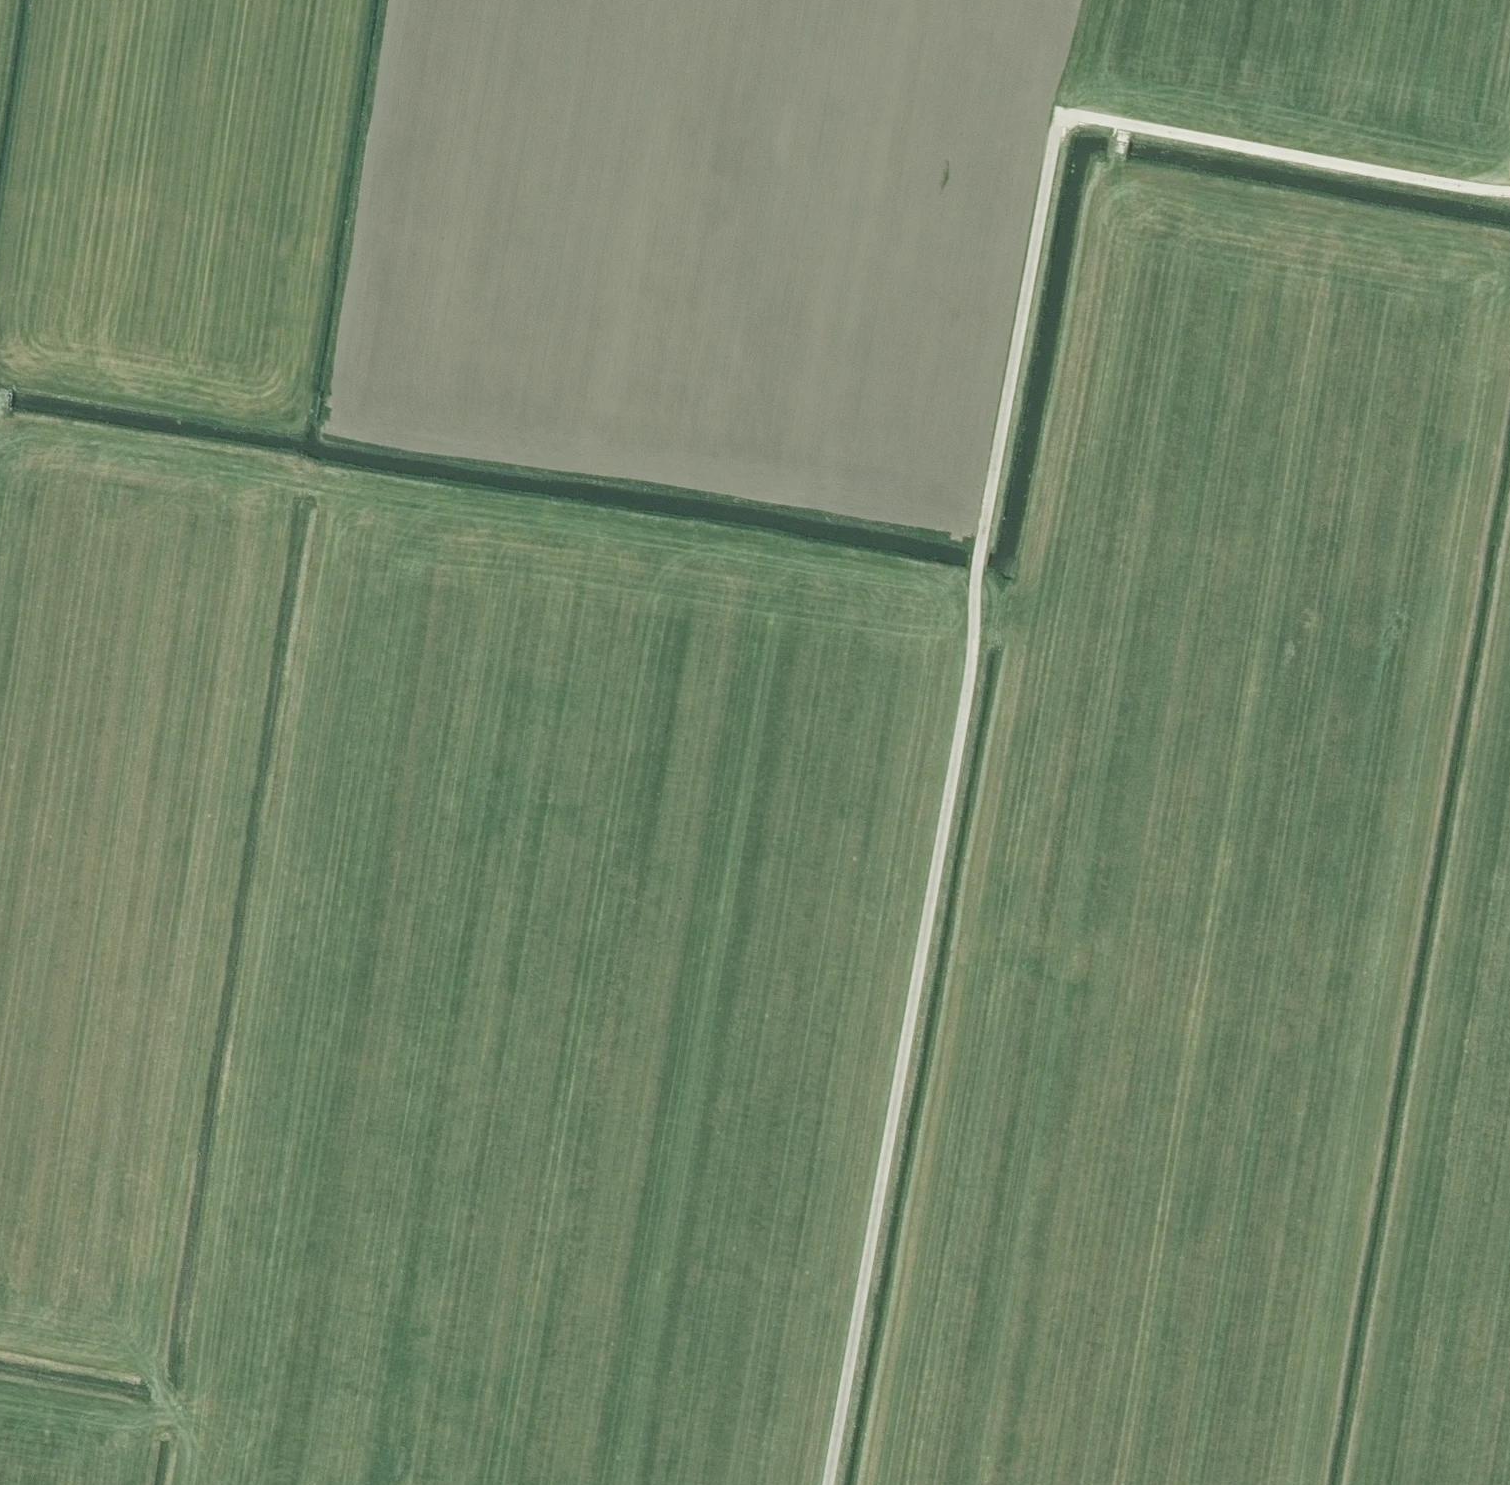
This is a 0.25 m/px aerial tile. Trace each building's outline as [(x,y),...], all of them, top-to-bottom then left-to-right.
[(1134,137),(1131,148),(1148,154),(1152,142),(1134,137)]
